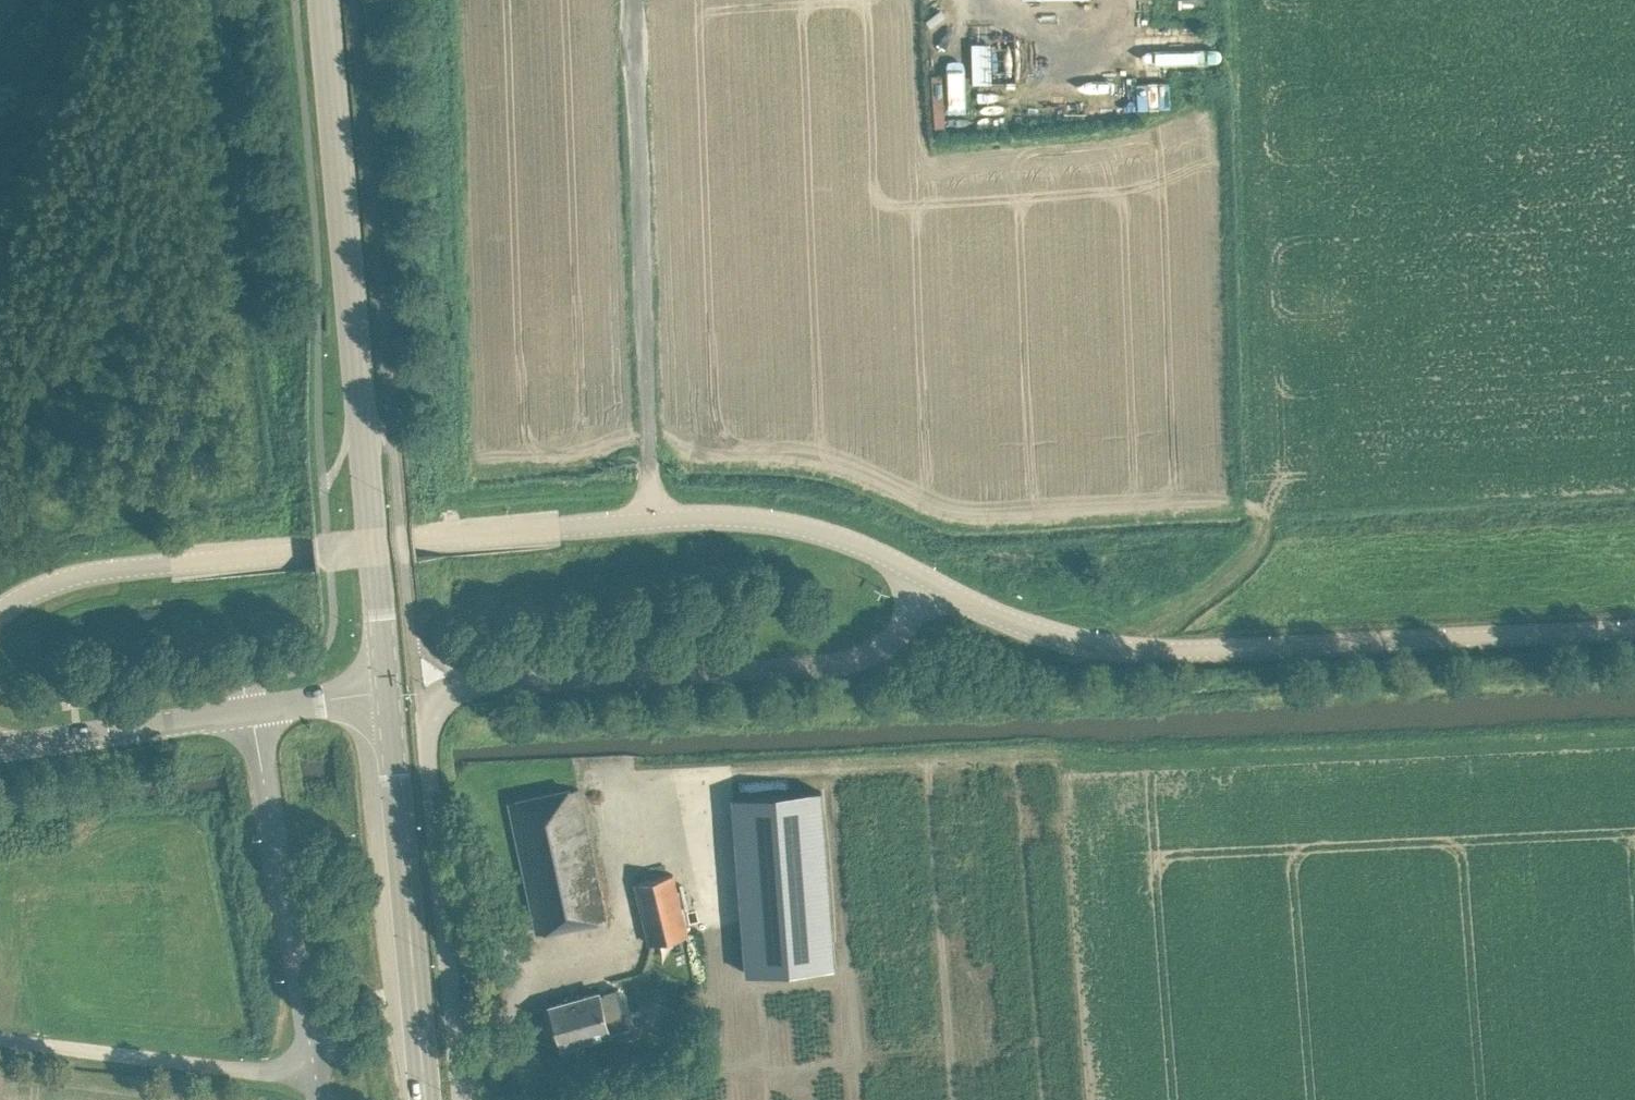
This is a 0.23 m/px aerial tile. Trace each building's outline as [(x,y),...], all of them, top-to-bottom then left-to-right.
[(1144,24),(1146,61),(1176,59),(1175,47),(1225,44),(1223,20),(1144,24)] [(987,43),(977,43),(978,85),(1017,83),(1017,82),(1015,32),(987,33),(987,43)] [(1182,111),(1183,83),(1151,82),(1150,110),(1182,111)] [(606,919),(579,788),(510,803),(538,933),(606,919)] [(821,791),(733,797),(747,973),(835,966),(821,791)] [(688,934),(680,900),(674,874),(635,884),(649,943),(688,934)] [(599,992),(549,1006),(561,1047),(610,1033),(609,1030),(622,1026),(611,991),(600,993),(599,992)]
